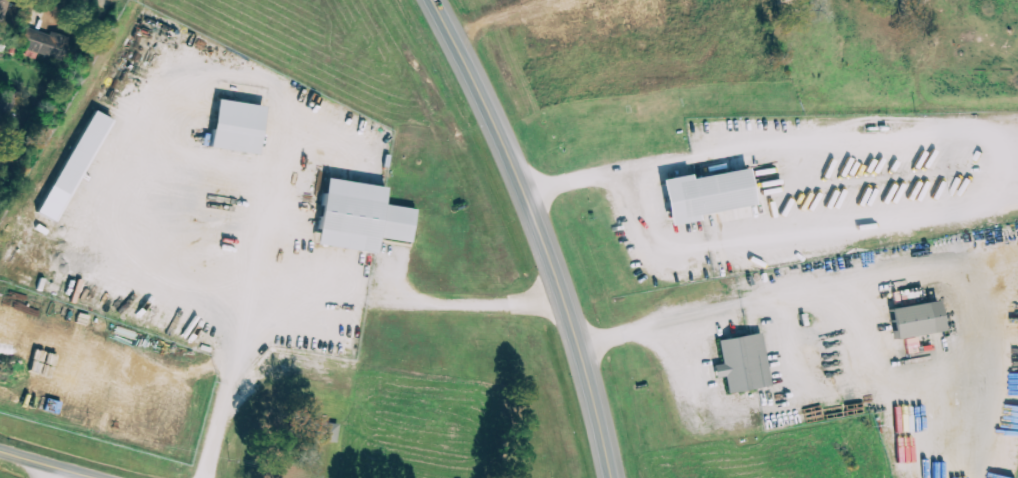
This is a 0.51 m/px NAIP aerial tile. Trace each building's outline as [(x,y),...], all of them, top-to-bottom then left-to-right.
[(22,50),(61,60),(67,38),(28,28),(22,50)] [(265,107),(218,100),(210,149),(258,156),(265,107)] [(40,215),(58,224),(109,119),(92,110),(40,215)] [(753,206),(748,170),(691,179),(691,176),(662,180),(669,227),(698,222),(697,215),(753,206)] [(317,246),(376,254),(378,239),(412,243),(416,209),(384,205),(386,188),(326,180),(317,246)] [(944,332),(939,302),(891,310),(896,340),(944,332)] [(720,341),(724,365),(715,366),(717,379),(726,377),(729,394),(771,387),(763,334),(720,341)]
